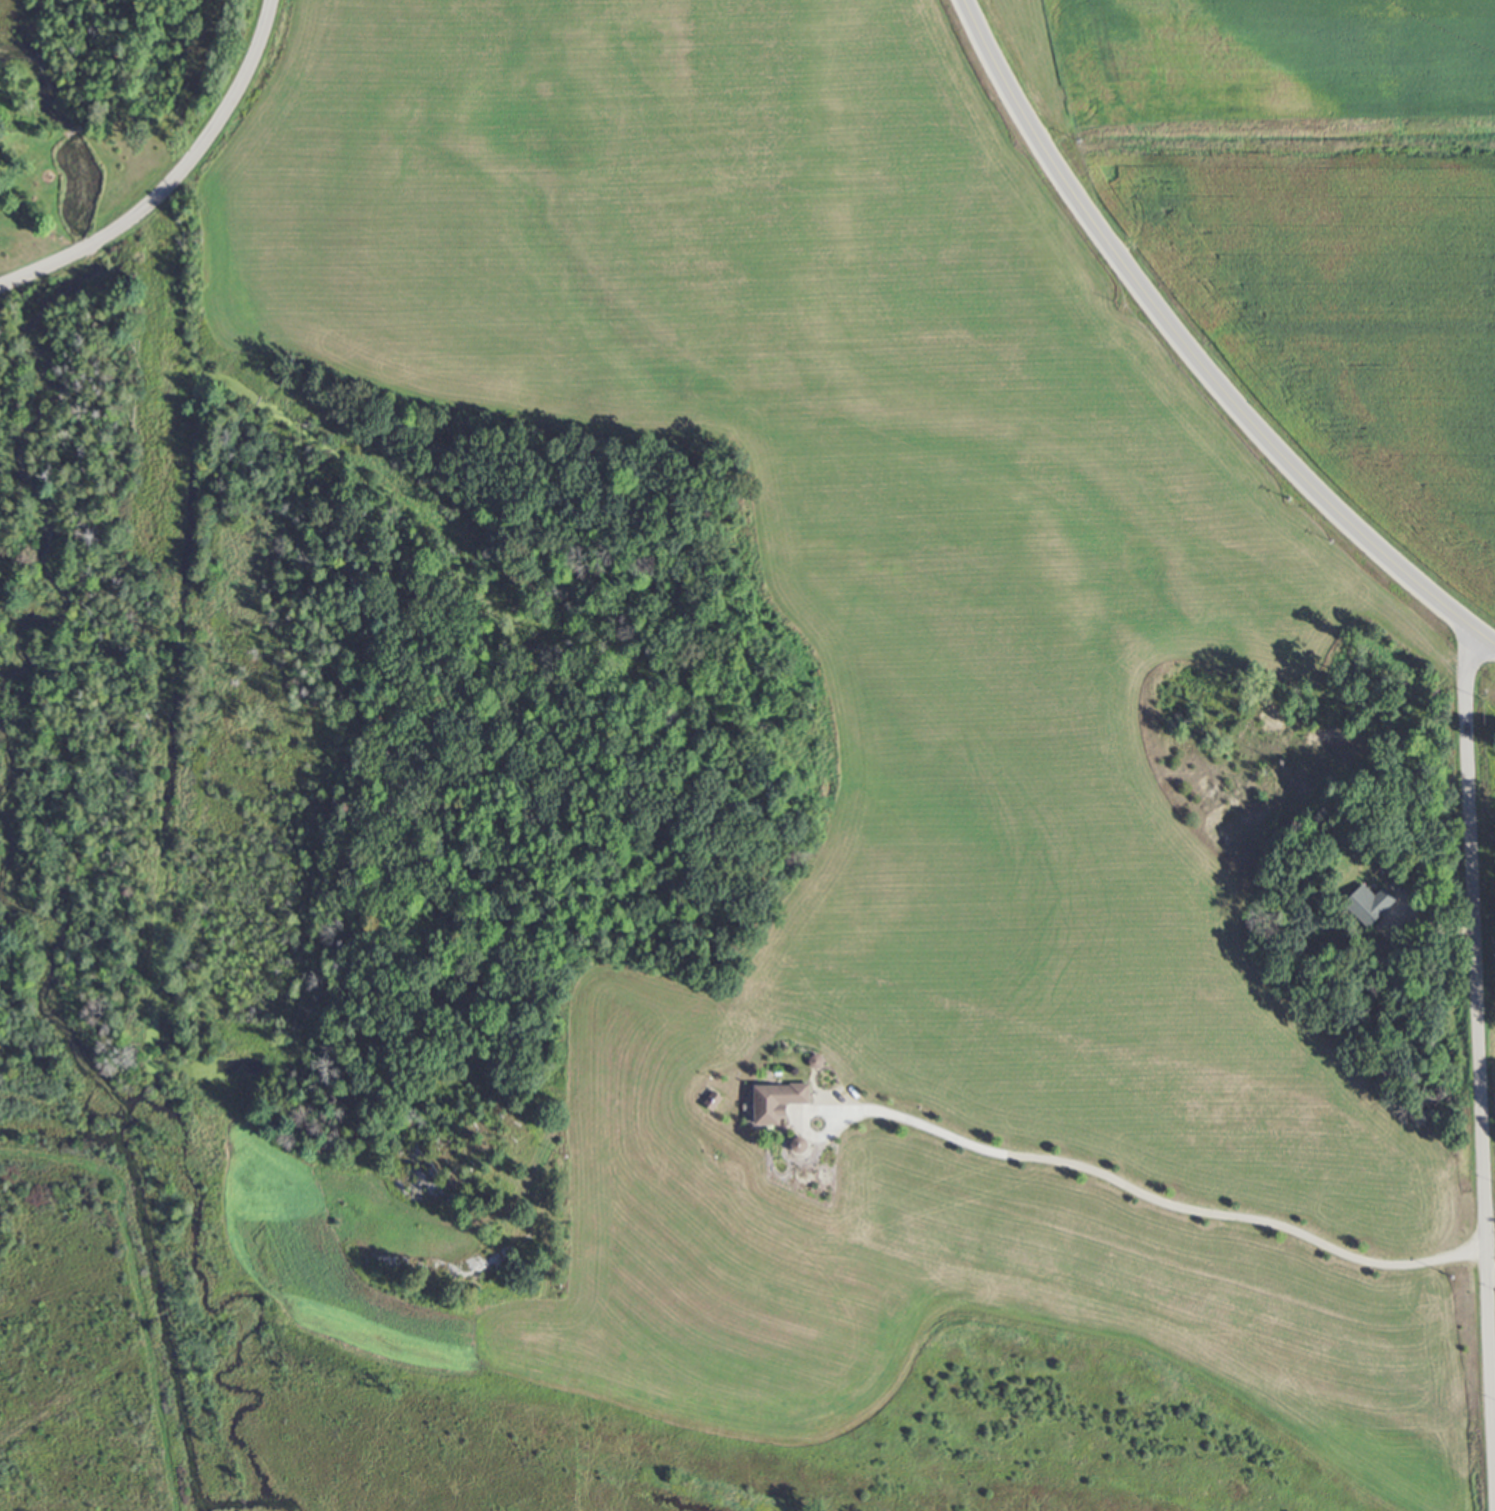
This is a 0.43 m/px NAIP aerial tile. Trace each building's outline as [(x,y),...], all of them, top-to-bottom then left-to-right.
[(1384,886),(1373,895),(1363,884),(1343,900),(1365,926),(1395,900),(1384,886)] [(779,1125),(779,1117),(785,1117),(785,1104),(808,1103),(808,1084),(753,1085),(753,1125),(779,1125)] [(719,1099),(712,1092),(702,1103),(710,1110),(719,1099)]
